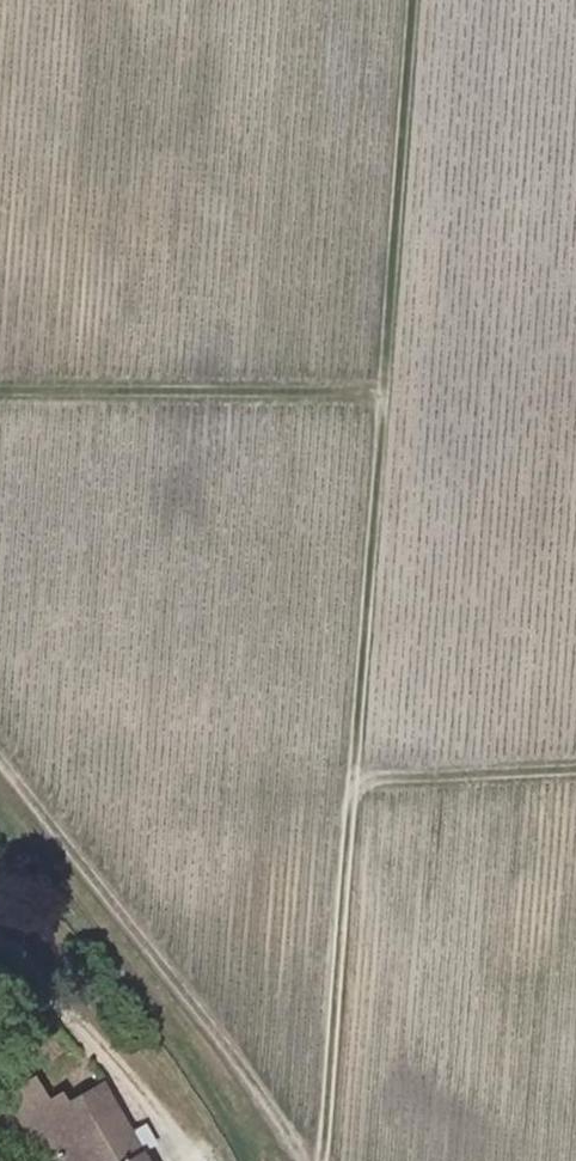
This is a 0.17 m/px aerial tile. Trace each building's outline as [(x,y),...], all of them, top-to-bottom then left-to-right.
[(5,1094),(46,1160),(145,1160),(99,1084),(53,1111),(32,1079),(5,1094)]
